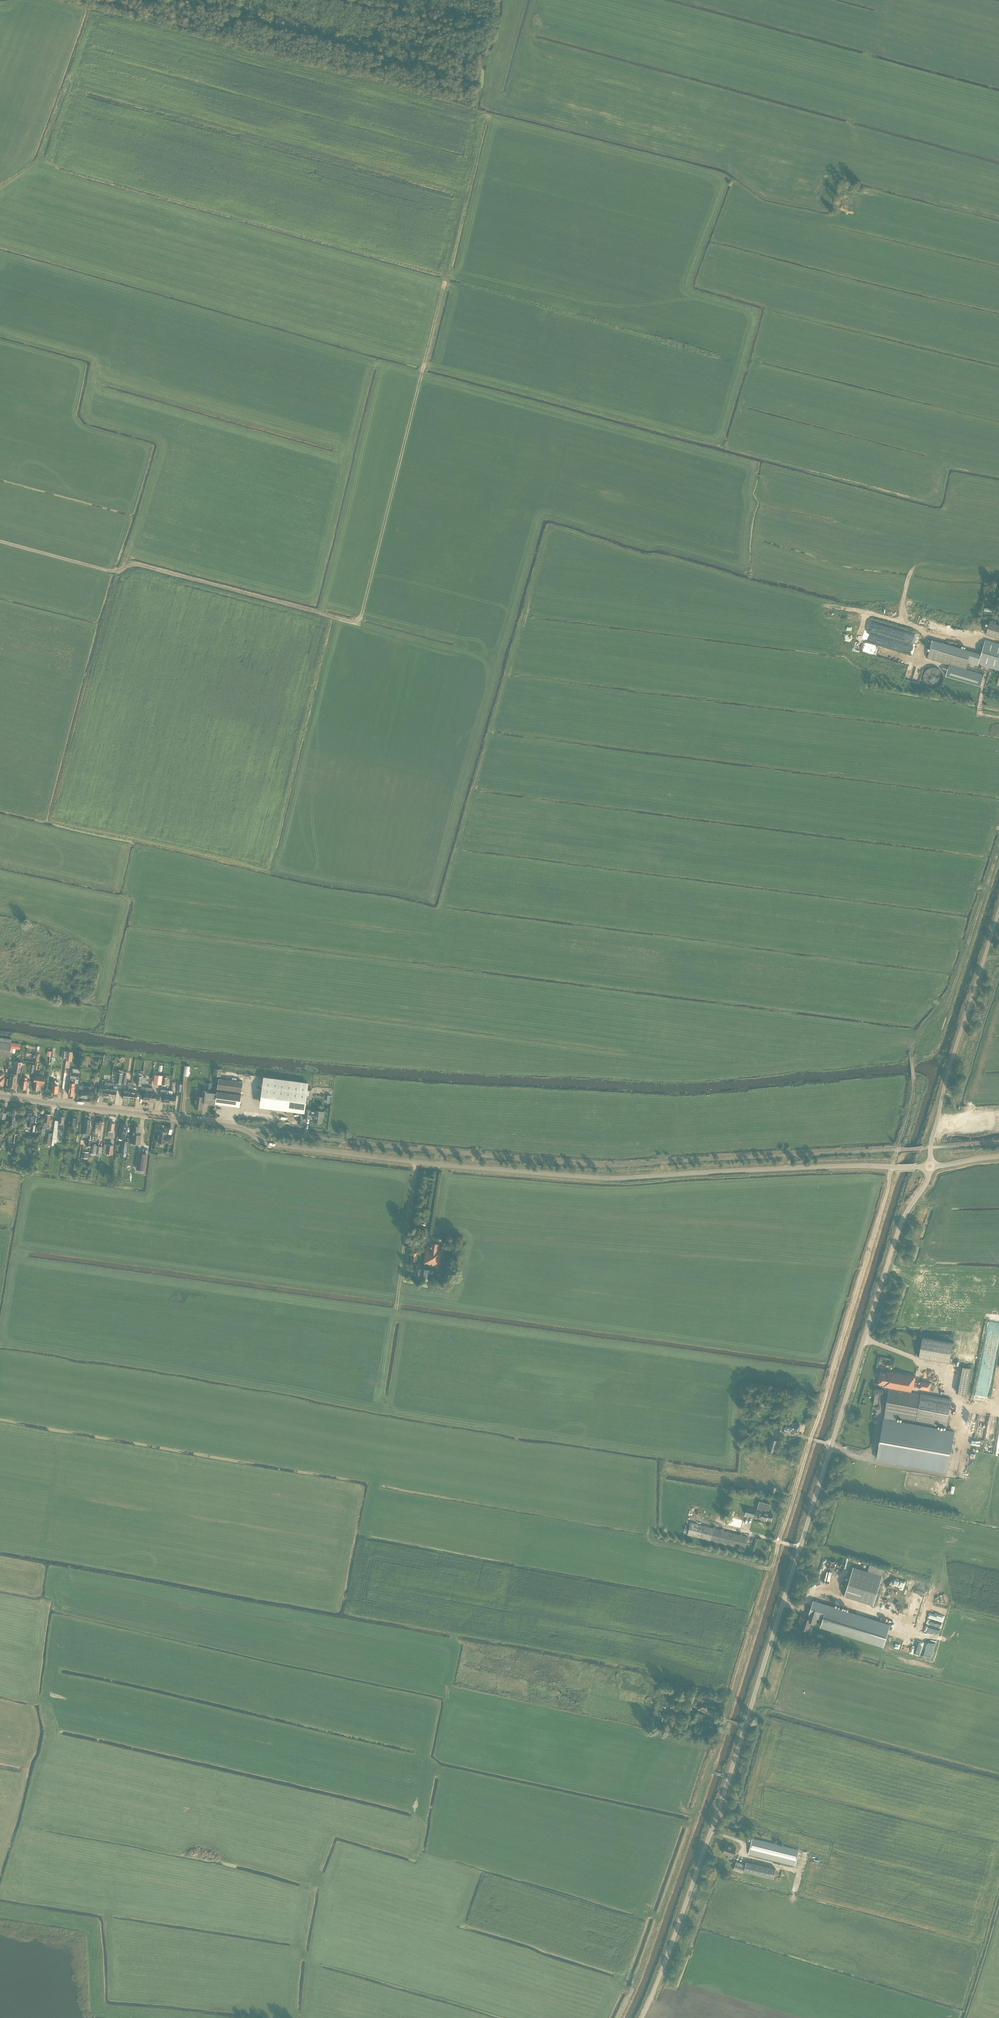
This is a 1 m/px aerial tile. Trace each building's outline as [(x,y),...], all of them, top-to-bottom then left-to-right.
[(883,633),(886,625),(879,622),(876,630),(883,633)] [(989,622),(985,634),(998,638),(998,625),(989,622)] [(855,632),(861,634),(862,630),(853,628),(851,635),(854,636),(855,632)] [(873,638),(874,634),(866,631),(864,637),(871,640),(871,637),(873,638)] [(965,670),(965,669),(967,663),(971,651),(942,643),(932,640),(927,659),(949,665),(965,670)] [(981,654),(978,664),(998,670),(998,644),(985,640),(981,654)] [(965,670),(949,665),(946,675),(981,686),(984,675),(965,669),(965,670)] [(934,668),(933,668),(932,668),(931,668),(929,668),(928,669),(927,669),(926,670),(925,671),(924,672),(923,674),(923,675),(923,676),(923,678),(923,679),(923,680),(923,682),(924,683),(924,684),(925,684),(926,685),(927,686),(928,687),(929,687),(931,688),(932,688),(934,688),(935,688),(936,687),(938,687),(939,686),(940,685),(941,684),(942,683),(942,682),(943,680),(943,679),(943,678),(943,676),(943,675),(942,674),(942,672),(941,671),(940,670),(939,669),(938,669),(936,668),(935,668),(934,668)] [(11,1043),(12,1039),(0,1037),(0,1055),(9,1056),(11,1043)] [(71,1078),(70,1082),(70,1086),(69,1086),(68,1095),(73,1096),(74,1087),(75,1079),(78,1079),(79,1073),(71,1072),(70,1078),(71,1078)] [(11,1074),(10,1079),(8,1079),(7,1084),(9,1085),(9,1086),(16,1087),(18,1075),(11,1074)] [(34,1090),(38,1091),(39,1083),(44,1083),(45,1077),(35,1076),(34,1082),(35,1082),(34,1090)] [(313,1088),(308,1087),(309,1083),(264,1077),(260,1107),(304,1113),(305,1110),(307,1097),(311,1097),(313,1088)] [(239,1106),(243,1082),(218,1079),(217,1092),(202,1091),(201,1097),(204,1098),(203,1102),(207,1102),(208,1104),(213,1104),(215,1103),(239,1106)] [(124,1090),(123,1100),(129,1100),(131,1086),(132,1083),(129,1082),(128,1086),(129,1086),(128,1090),(124,1090)] [(109,1098),(111,1083),(109,1083),(108,1087),(105,1086),(105,1085),(100,1084),(99,1095),(103,1096),(103,1097),(109,1098)] [(87,1097),(88,1092),(90,1092),(91,1087),(80,1085),(80,1091),(81,1091),(80,1097),(87,1097)] [(149,1101),(151,1088),(141,1087),(140,1097),(144,1097),(143,1100),(149,1101)] [(169,1104),(171,1091),(161,1089),(160,1099),(164,1100),(163,1103),(169,1104)] [(204,1098),(201,1097),(196,1096),(194,1107),(203,1108),(203,1102),(204,1098)] [(18,1110),(13,1109),(10,1125),(19,1126),(20,1118),(17,1117),(18,1110)] [(304,1113),(304,1117),(310,1118),(311,1116),(314,1119),(313,1121),(321,1122),(322,1117),(323,1117),(323,1113),(322,1113),(322,1112),(315,1111),(305,1110),(304,1113)] [(26,1111),(25,1119),(25,1124),(27,1127),(29,1129),(32,1129),(31,1131),(39,1132),(40,1127),(36,1126),(36,1125),(33,1124),(35,1113),(26,1111)] [(104,1122),(100,1121),(99,1121),(99,1123),(96,1122),(95,1129),(96,1130),(95,1133),(102,1134),(103,1130),(104,1122)] [(122,1124),(121,1129),(120,1129),(118,1138),(126,1139),(127,1125),(122,1124)] [(139,1127),(134,1126),(133,1134),(132,1134),(131,1142),(140,1144),(141,1135),(138,1134),(139,1127)] [(166,1135),(167,1132),(159,1131),(157,1142),(165,1143),(165,1142),(172,1143),(173,1136),(166,1135)] [(8,1141),(17,1142),(18,1134),(10,1132),(8,1141)] [(145,1166),(146,1154),(138,1153),(137,1165),(136,1169),(144,1170),(145,1166)] [(431,1243),(430,1245),(429,1245),(427,1246),(427,1248),(426,1247),(424,1263),(429,1264),(429,1265),(430,1266),(433,1266),(434,1266),(434,1265),(435,1265),(435,1264),(439,1265),(440,1265),(442,1250),(442,1247),(439,1246),(439,1244),(431,1243)] [(922,1338),(919,1358),(949,1364),(953,1344),(922,1338)] [(971,1369),(962,1367),(958,1394),(967,1396),(971,1369)] [(897,1389),(911,1391),(912,1387),(914,1388),(916,1376),(887,1370),(886,1372),(880,1371),(878,1384),(884,1385),(884,1387),(889,1388),(876,1459),(947,1472),(955,1430),(896,1420),(896,1417),(947,1425),(952,1398),(920,1393),(897,1389)] [(919,1388),(930,1390),(931,1382),(921,1380),(919,1388)] [(788,1420),(785,1429),(784,1430),(790,1432),(791,1431),(797,1433),(800,1423),(788,1420)] [(768,1450),(775,1452),(778,1440),(771,1438),(768,1450)] [(744,1514),(754,1517),(756,1510),(746,1507),(744,1514)] [(767,1519),(771,1520),(773,1514),(761,1511),(759,1518),(766,1520),(767,1519)] [(726,1524),(735,1526),(736,1519),(728,1517),(726,1524)] [(748,1537),(703,1525),(691,1522),(688,1535),(745,1549),(748,1537)] [(882,1576),(853,1567),(844,1596),(873,1605),(882,1576)] [(892,1582),(887,1602),(891,1603),(892,1601),(896,1602),(900,1584),(892,1582)] [(920,1609),(924,1590),(921,1590),(916,1608),(920,1609)] [(909,1608),(912,1595),(907,1594),(905,1600),(900,1599),(898,1604),(902,1605),(902,1606),(909,1608)] [(890,1623),(813,1599),(807,1618),(803,1616),(800,1628),(808,1631),(811,1622),(815,1624),(817,1617),(822,1619),(820,1625),(883,1645),(890,1623)] [(903,1639),(900,1649),(908,1651),(911,1641),(903,1639)] [(698,1695),(692,1693),(689,1702),(693,1703),(695,1697),(697,1698),(698,1695)] [(702,1696),(699,1705),(698,1709),(708,1712),(708,1710),(716,1713),(717,1708),(709,1706),(710,1704),(705,1703),(706,1697),(702,1696)] [(752,1838),(748,1854),(795,1865),(799,1850),(752,1838)] [(726,1844),(723,1853),(733,1856),(732,1857),(734,1858),(736,1854),(734,1853),(736,1847),(726,1844)] [(733,1870),(742,1873),(745,1865),(736,1861),(733,1870)] [(746,1861),(744,1872),(773,1879),(775,1868),(746,1861)]
